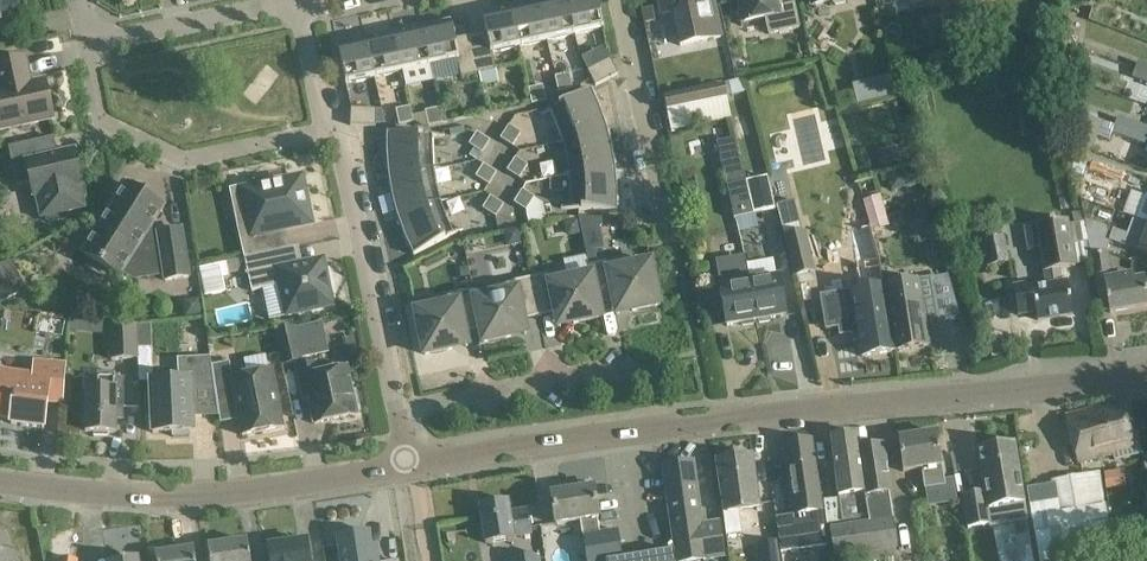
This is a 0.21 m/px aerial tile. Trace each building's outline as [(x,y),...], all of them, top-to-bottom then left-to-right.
[(21,17),(17,0),(0,0),(0,21),(21,17)] [(566,0),(548,0),(538,2),(546,41),(574,35),(566,0)] [(574,35),(603,29),(597,0),(566,0),(574,35)] [(679,46),(720,38),(713,5),(699,8),(697,0),(658,0),(661,15),(672,13),(679,46)] [(798,28),(792,0),(780,0),(775,1),(774,0),(737,0),(742,23),(764,18),(768,35),(798,28)] [(510,8),(518,47),(546,41),(538,2),(510,8)] [(481,87),(498,84),(491,53),(518,47),(510,8),(481,14),(485,33),(470,37),(478,75),(481,87)] [(478,75),(470,37),(454,40),(450,21),(421,27),(429,66),(457,60),(461,79),(478,75)] [(393,33),(402,72),(429,66),(421,27),(393,33)] [(402,72),(393,33),(365,39),(374,78),(402,72)] [(374,78),(365,39),(337,46),(345,84),(374,78)] [(0,88),(0,128),(53,117),(45,79),(30,82),(25,57),(0,62),(0,87),(0,88)] [(595,87),(617,75),(609,60),(587,71),(595,87)] [(1146,83),(1146,66),(1137,62),(1132,78),(1146,83)] [(569,74),(555,77),(558,93),(572,90),(569,74)] [(855,102),(896,95),(892,75),(852,82),(855,102)] [(723,82),(663,95),(666,111),(727,99),(723,82)] [(546,101),(542,86),(528,89),(532,105),(546,101)] [(556,126),(562,142),(606,130),(599,109),(590,89),(549,110),(556,126)] [(409,107),(396,110),(399,125),(412,122),(409,107)] [(428,127),(442,124),(439,108),(424,111),(428,127)] [(375,128),(376,111),(350,109),(350,126),(375,128)] [(1096,153),(1095,144),(1090,118),(1074,112),(1079,146),(1096,153)] [(1136,123),(1118,117),(1115,124),(1115,125),(1112,132),(1126,138),(1130,139),(1136,123)] [(1136,123),(1130,139),(1146,146),(1146,128),(1136,123)] [(512,147),(521,134),(508,126),(499,140),(512,147)] [(606,130),(562,142),(566,158),(569,175),(615,170),(614,168),(611,149),(606,130)] [(388,176),(388,177),(433,169),(432,153),(432,135),(386,133),(386,155),(388,176)] [(489,142),(476,134),(469,145),(482,153),(489,142)] [(753,215),(745,182),(735,138),(716,142),(734,219),(753,215)] [(65,213),(84,208),(79,187),(81,187),(74,151),(43,158),(40,141),(8,148),(16,187),(31,183),(34,197),(36,197),(41,218),(45,217),(46,221),(50,223),(64,220),(66,217),(65,213)] [(519,179),(527,165),(515,157),(506,171),(519,179)] [(1089,161),(1081,180),(1110,192),(1118,173),(1089,161)] [(483,165),(475,177),(488,185),(496,174),(483,165)] [(433,169),(388,177),(391,197),(396,215),(397,216),(440,203),(436,187),(433,170),(433,169)] [(921,184),(916,169),(900,173),(904,189),(921,184)] [(615,170),(569,175),(570,180),(570,192),(570,210),(616,212),(616,191),(615,170)] [(244,260),(288,250),(284,231),(311,225),(301,177),(268,184),(265,180),(250,183),(248,188),(232,192),(246,258),(244,259),(244,260)] [(745,182),(753,215),(774,210),(766,177),(745,182)] [(165,282),(188,278),(181,231),(159,234),(150,228),(163,208),(127,185),(83,254),(119,277),(122,272),(134,279),(164,274),(165,282)] [(513,203),(525,211),(533,198),(521,190),(513,203)] [(1146,223),(1146,192),(1137,219),(1146,223)] [(880,196),(861,202),(869,231),(888,225),(880,196)] [(482,209),(495,218),(503,206),(490,197),(482,209)] [(440,203),(397,216),(404,236),(413,256),(454,235),(446,219),(442,207),(440,203)] [(805,230),(800,232),(795,215),(780,219),(785,235),(783,236),(794,278),(815,272),(805,230)] [(587,253),(605,250),(598,216),(580,220),(587,253)] [(1137,219),(1136,221),(1133,220),(1128,235),(1085,219),(1085,222),(1089,243),(1088,244),(1089,253),(1102,250),(1106,251),(1110,241),(1146,254),(1146,223),(1137,219)] [(1069,226),(1068,220),(1035,225),(1044,285),(1033,287),(1032,282),(1013,285),(1018,314),(1035,311),(1036,319),(1072,313),(1067,281),(1062,282),(1060,269),(1076,267),(1073,246),(1088,244),(1089,243),(1085,222),(1085,224),(1069,226)] [(939,246),(936,232),(927,234),(931,248),(939,246)] [(1003,235),(981,240),(986,266),(1008,262),(1003,235)] [(288,250),(244,260),(251,293),(280,286),(286,316),(332,306),(322,261),(290,268),(286,251),(288,251),(288,250)] [(1118,277),(1117,269),(1110,270),(1108,252),(1106,251),(1102,250),(1089,253),(1089,254),(1088,254),(1092,276),(1102,275),(1108,311),(1146,304),(1146,301),(1143,278),(1133,280),(1132,274),(1118,277)] [(778,277),(776,277),(773,261),(746,265),(744,255),(743,256),(748,281),(755,320),(757,319),(758,324),(771,322),(770,317),(785,314),(778,277)] [(725,325),(741,322),(742,327),(755,325),(754,320),(755,320),(748,281),(743,256),(715,260),(720,287),(719,287),(725,325)] [(589,266),(600,318),(601,318),(598,305),(613,301),(616,315),(659,306),(650,262),(625,268),(623,259),(589,266)] [(0,266),(0,304),(26,290),(10,261),(0,266)] [(600,318),(589,266),(588,266),(590,275),(567,280),(565,271),(531,278),(539,317),(555,314),(557,327),(600,318)] [(204,297),(226,293),(220,267),(199,272),(204,297)] [(539,317),(531,278),(497,286),(498,294),(475,299),(473,291),(472,291),(483,343),(526,334),(523,321),(539,317)] [(883,285),(894,350),(927,345),(923,320),(937,317),(934,297),(920,300),(917,280),(883,285)] [(894,350),(883,285),(840,292),(843,312),(836,314),(839,333),(857,330),(861,356),(894,350)] [(483,343),(472,291),(438,298),(440,307),(415,312),(424,355),(467,346),(464,333),(480,330),(482,343),(483,343)] [(327,351),(321,324),(294,330),(294,327),(275,331),(282,364),(301,360),(300,357),(327,351)] [(111,360),(137,359),(136,325),(110,326),(111,360)] [(215,388),(211,366),(210,357),(177,359),(178,381),(150,382),(153,433),(172,432),(173,437),(189,436),(188,431),(193,431),(191,390),(215,388)] [(211,366),(215,388),(217,401),(235,398),(242,435),(282,427),(271,371),(232,378),(229,362),(211,366)] [(65,365),(35,363),(34,378),(0,372),(0,418),(12,420),(11,425),(44,429),(47,403),(62,404),(65,365)] [(315,365),(297,369),(304,401),(309,400),(314,425),(356,416),(354,409),(358,405),(356,394),(351,392),(346,369),(317,376),(315,365)] [(124,416),(124,378),(114,378),(114,373),(98,373),(97,388),(86,388),(86,411),(82,411),(82,426),(86,426),(85,434),(93,434),(93,437),(108,437),(108,434),(116,434),(116,416),(124,416)] [(1072,464),(1140,453),(1132,404),(1064,414),(1072,464)] [(844,524),(869,520),(859,449),(857,433),(831,437),(840,495),(844,524)] [(902,472),(921,469),(924,488),(944,485),(937,433),(898,438),(902,472)] [(794,515),(776,517),(781,552),(827,546),(824,528),(812,438),(783,443),(794,515)] [(967,528),(989,524),(1027,518),(1014,442),(977,448),(984,490),(961,494),(967,528)] [(869,520),(870,520),(870,521),(829,528),(834,556),(847,555),(847,560),(881,560),(899,558),(881,445),(859,449),(869,520)] [(753,456),(717,461),(727,534),(742,532),(739,508),(760,505),(753,456)] [(701,525),(692,463),(665,466),(679,560),(710,560),(725,559),(720,522),(701,525)] [(1027,497),(1037,560),(1055,560),(1114,552),(1106,504),(1104,505),(1099,472),(1050,480),(1052,493),(1027,497)] [(569,487),(566,484),(556,486),(553,489),(554,492),(552,492),(557,524),(581,520),(587,560),(676,560),(674,550),(623,558),(619,530),(601,533),(598,517),(600,517),(595,485),(570,489),(569,487)] [(514,536),(533,533),(529,509),(510,512),(508,500),(480,504),(486,544),(515,539),(514,536)] [(338,535),(342,560),(380,560),(377,542),(372,543),(370,530),(338,535)] [(249,540),(208,546),(211,560),(252,560),(249,540)] [(271,560),(312,560),(308,540),(268,546),(271,560)] [(757,544),(759,560),(780,560),(777,541),(757,544)] [(194,548),(156,554),(157,560),(196,560),(194,548)]
